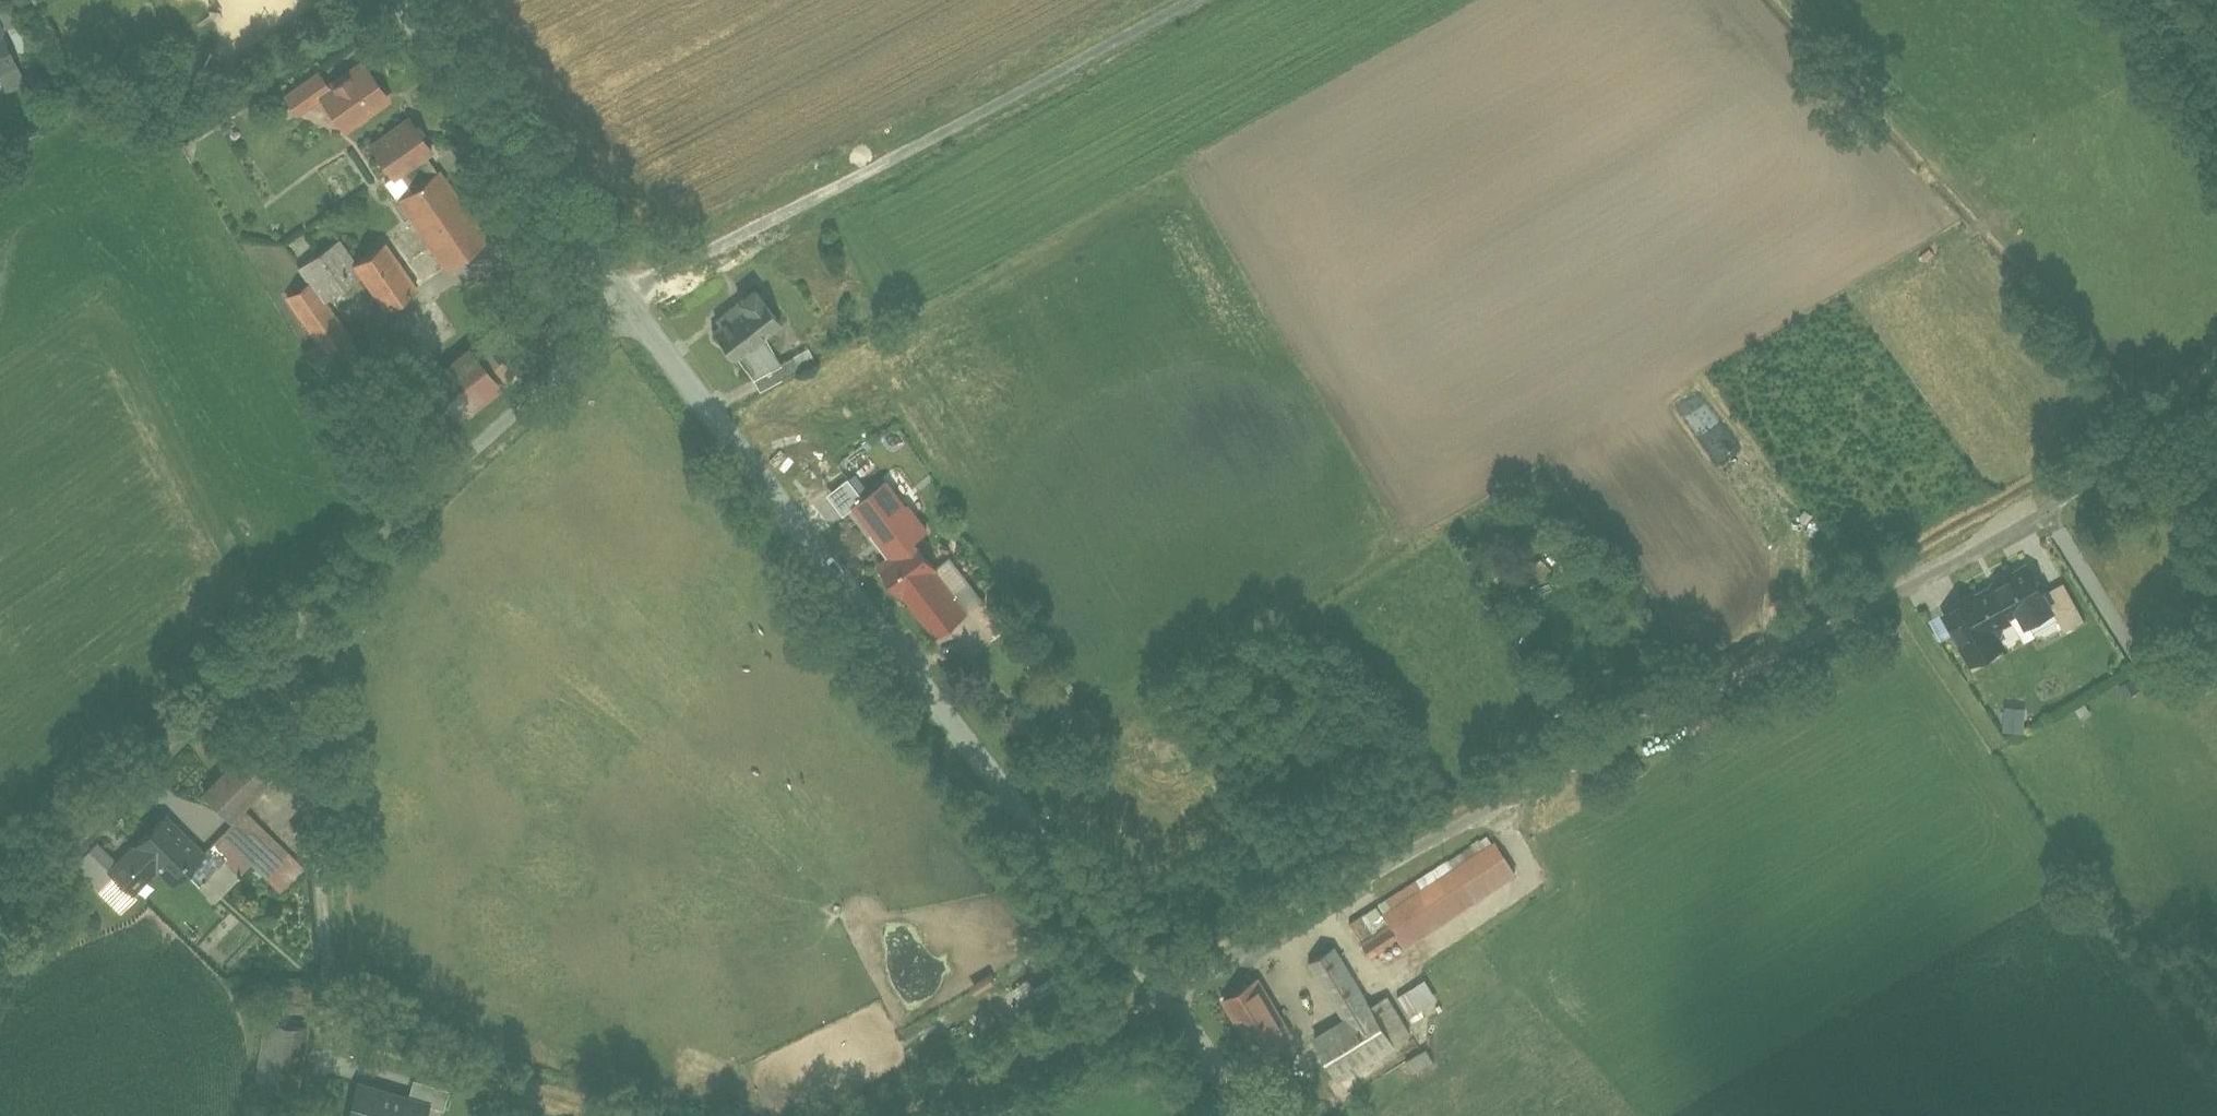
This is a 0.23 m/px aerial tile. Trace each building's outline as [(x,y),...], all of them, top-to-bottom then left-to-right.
[(0,27),(0,75),(18,67),(0,27)] [(318,68),(282,94),(299,118),(322,101),(345,133),(391,100),(364,63),(331,87),(318,68)] [(396,181),(402,177),(411,190),(397,200),(450,273),(493,241),(441,169),(438,171),(429,158),(437,152),(410,116),(370,145),(396,181)] [(395,237),(356,264),(364,276),(388,312),(428,284),(395,237)] [(327,303),(364,276),(356,264),(339,240),(301,267),(310,280),(327,303)] [(560,314),(536,278),(391,378),(415,414),(560,314)] [(353,338),(327,303),(310,280),(284,299),(327,357),(353,338)] [(711,328),(754,384),(782,363),(763,340),(782,325),(757,293),(711,328)] [(856,505),(894,556),(915,540),(928,531),(908,504),(918,497),(900,473),(856,505)] [(970,612),(915,540),(894,556),(882,566),(937,637),(970,612)] [(2055,612),(2028,563),(2013,571),(2019,583),(2005,591),(2001,585),(1973,600),(1976,605),(1950,619),(1975,664),(2001,649),(1990,629),(2021,612),(2029,626),(2055,612)] [(2009,706),(2007,731),(2027,732),(2029,708),(2009,706)] [(198,788),(230,818),(244,803),(270,775),(238,745),(198,788)] [(307,862),(244,803),(230,818),(210,839),(273,898),(307,862)] [(165,816),(135,846),(156,866),(175,884),(185,873),(198,886),(222,862),(208,849),(203,854),(165,816)] [(1499,838),(1387,914),(1391,921),(1364,940),(1375,957),(1403,938),(1408,946),(1521,870),(1499,838)] [(156,866),(135,846),(111,871),(132,891),(156,866)] [(1344,943),(1311,961),(1343,1016),(1309,1036),(1333,1079),(1400,1041),(1344,943)] [(1262,976),(1225,997),(1253,1047),(1291,1025),(1262,976)] [(1413,1016),(1440,1001),(1427,979),(1401,995),(1413,1016)] [(308,1028),(262,1022),(255,1081),(301,1087),(308,1028)] [(425,1101),(358,1085),(350,1115),(421,1115),(425,1101)]
